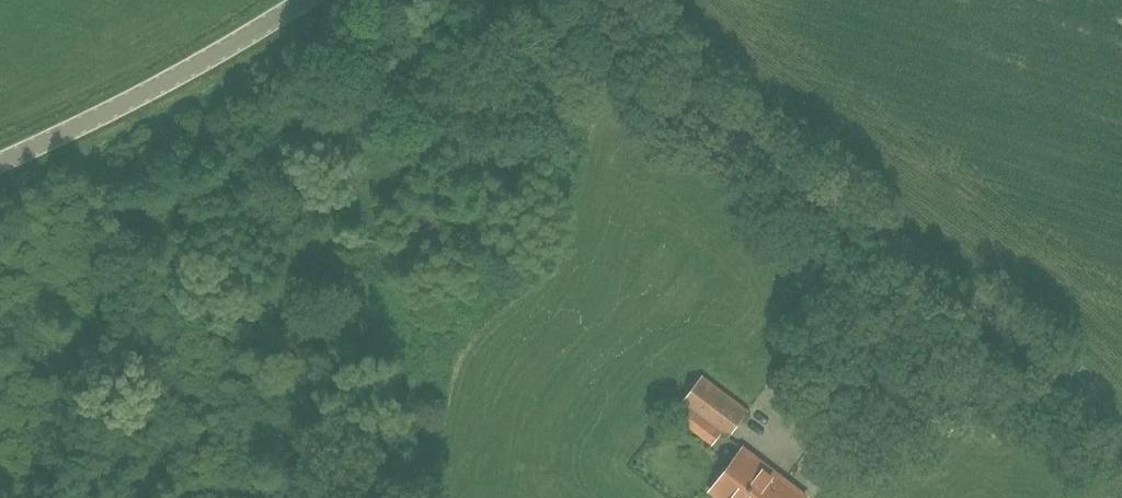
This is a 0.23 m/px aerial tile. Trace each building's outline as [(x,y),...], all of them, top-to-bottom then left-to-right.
[(702,376),(674,415),(713,443),(721,432),(729,437),(748,411),(702,376)] [(716,477),(718,482),(711,490),(722,497),(806,497),(807,496),(743,448),(730,466),(724,467),(716,477)]
